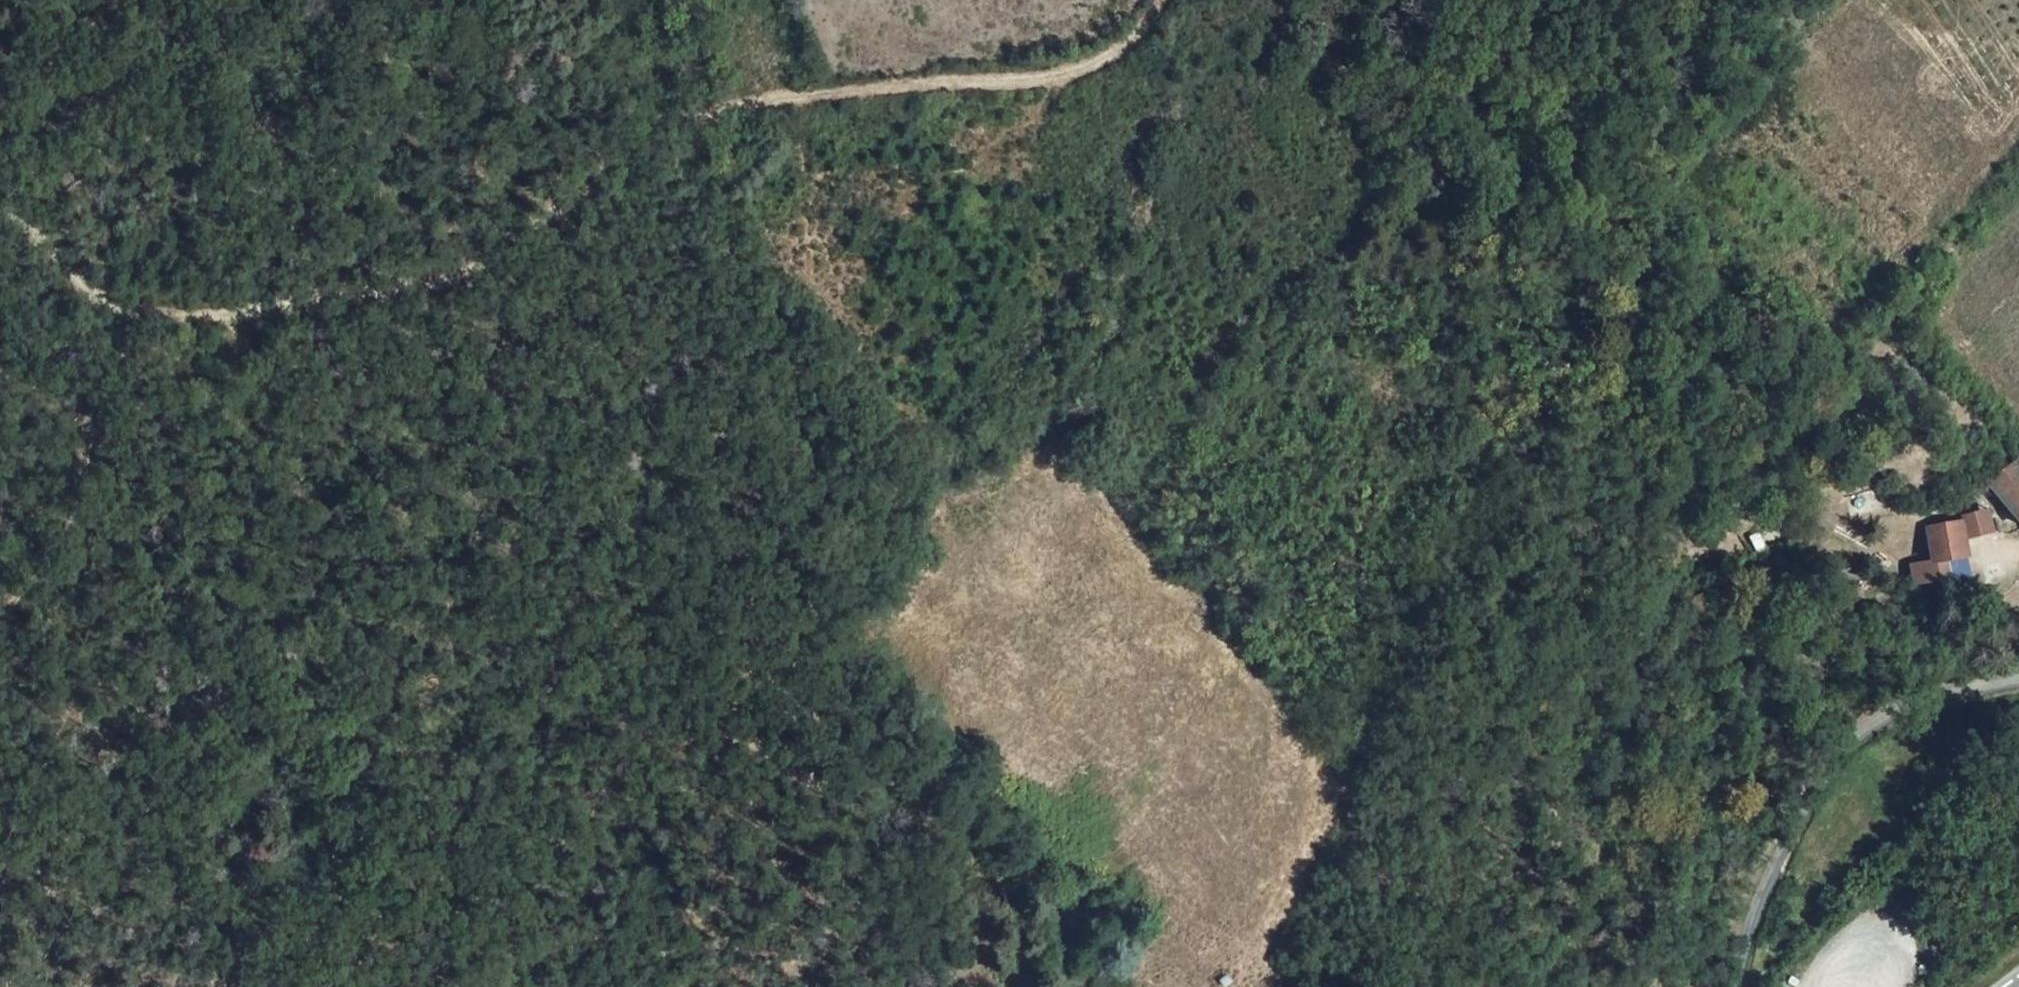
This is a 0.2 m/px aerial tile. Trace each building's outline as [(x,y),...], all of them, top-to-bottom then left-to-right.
[(2016,463),(1990,483),(2018,520),(2018,467),(2016,463)] [(1927,528),(1934,562),(1967,556),(1965,542),(1994,535),(1989,506),(1960,513),(1961,521),(1927,528)]
